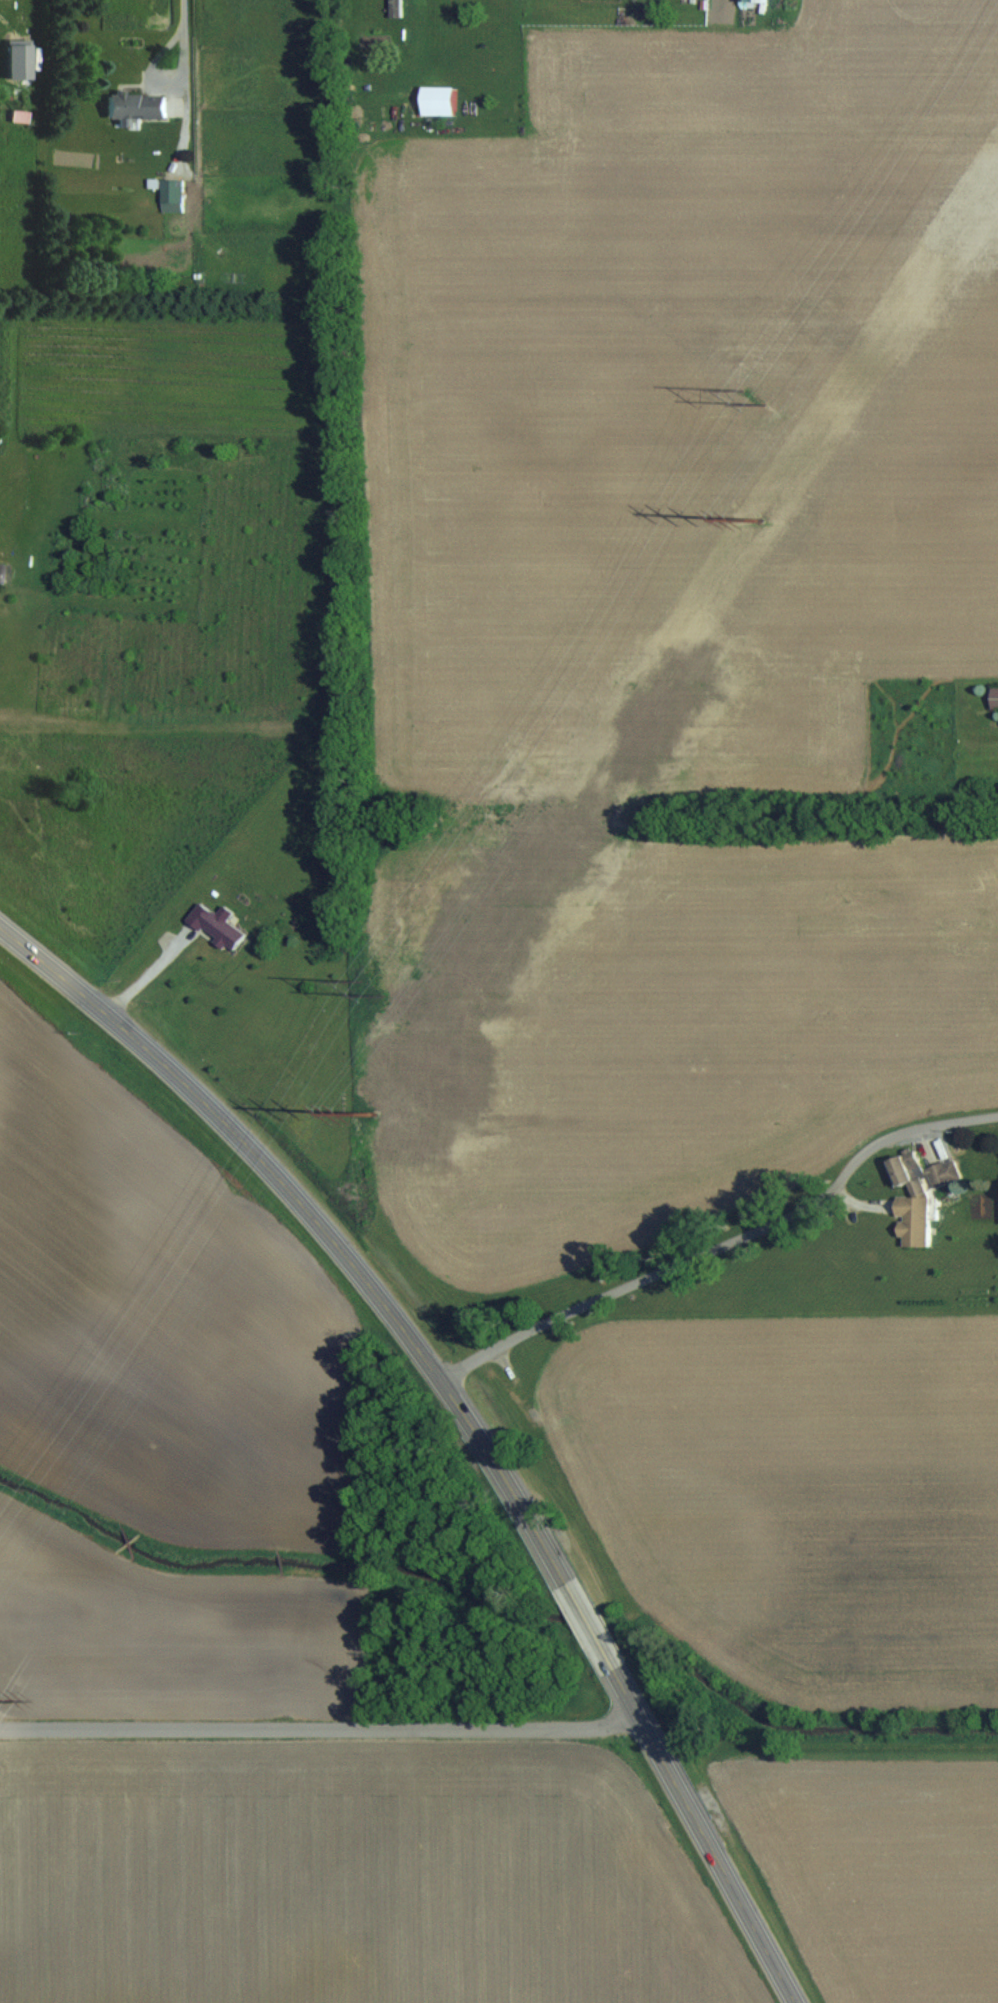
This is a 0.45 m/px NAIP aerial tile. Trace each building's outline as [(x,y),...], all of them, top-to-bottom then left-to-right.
[(388,17),(399,17),(399,0),(388,0),(388,17)] [(453,115),(453,86),(421,86),(421,115),(453,115)] [(127,118),(164,118),(164,93),(104,93),(104,118),(116,118),(116,127),(127,127),(127,118)] [(182,180),(161,180),(161,202),(182,202),(182,180)] [(185,921),(232,953),(245,933),(227,921),(233,912),(222,905),(216,914),(198,902),(185,921)] [(929,1189),(962,1177),(955,1159),(945,1159),(927,1166),(922,1166),(915,1149),(911,1149),(890,1157),(890,1171),(895,1184),(910,1184),(910,1195),(896,1195),(896,1216),(899,1220),(899,1235),(904,1235),(904,1245),(929,1245),(929,1189)]
